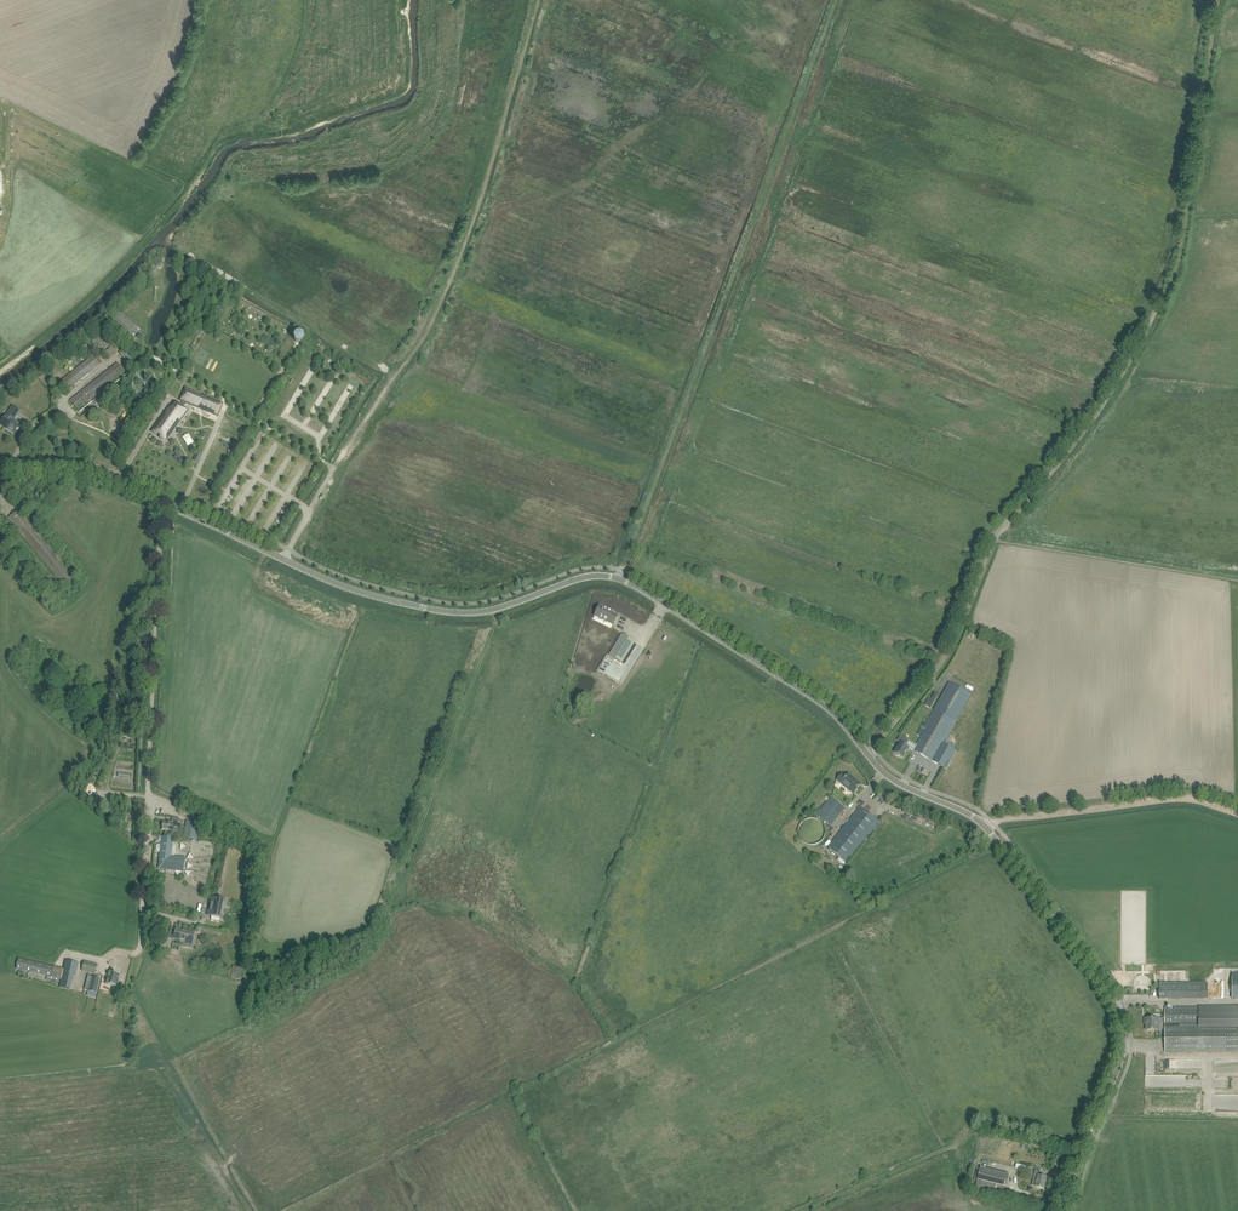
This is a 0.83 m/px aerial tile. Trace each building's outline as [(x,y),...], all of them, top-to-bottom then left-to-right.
[(303,336),(299,333),(295,334),(293,338),(294,342),(297,344),(301,343),(304,340),(303,336)] [(107,346),(100,338),(93,344),(100,352),(107,346)] [(69,388),(70,387),(72,390),(75,387),(73,385),(101,362),(94,353),(61,380),(69,388)] [(118,362),(70,400),(78,409),(91,399),(95,404),(103,398),(99,393),(125,372),(118,362)] [(185,388),(180,400),(184,402),(181,405),(184,407),(187,403),(217,416),(222,403),(203,395),(202,397),(193,394),(194,392),(185,388)] [(162,422),(155,432),(164,438),(171,428),(174,430),(187,412),(188,410),(184,407),(181,405),(176,402),(173,408),(172,408),(169,406),(159,420),(162,422)] [(13,420),(19,411),(13,407),(1,423),(15,433),(21,425),(13,420)] [(186,445),(192,443),(188,433),(182,435),(186,445)] [(224,445),(215,460),(227,468),(236,452),(232,450),(232,451),(228,448),(229,447),(224,445)] [(64,585),(70,580),(73,583),(77,579),(75,576),(20,509),(8,518),(64,585)] [(29,575),(33,580),(37,576),(33,571),(29,575)] [(47,595),(55,587),(47,578),(39,585),(47,595)] [(598,618),(603,621),(604,618),(614,623),(618,615),(611,612),(612,611),(599,605),(594,616),(595,615),(599,617),(598,618)] [(622,634),(619,639),(609,655),(622,663),(635,642),(622,634)] [(943,739),(946,741),(972,695),(950,683),(924,728),(926,729),(914,750),(946,769),(957,751),(942,742),(943,739)] [(925,705),(930,708),(936,700),(934,699),(935,698),(931,696),(931,697),(930,696),(925,705)] [(900,742),(895,753),(896,754),(896,755),(899,756),(900,756),(903,757),(909,747),(906,746),(909,740),(900,735),(897,741),(900,742)] [(842,774),(838,779),(837,780),(854,794),(861,785),(849,774),(846,777),(842,774)] [(831,797),(817,815),(831,826),(845,808),(831,797)] [(858,807),(827,846),(847,863),(868,836),(869,837),(877,827),(880,823),(860,806),(859,807),(858,807)] [(174,831),(172,831),(173,823),(163,822),(162,830),(165,831),(165,836),(162,836),(158,869),(184,872),(186,857),(175,856),(177,841),(181,842),(181,838),(173,837),(174,831)] [(198,823),(186,822),(184,840),(196,841),(198,823)] [(208,910),(207,915),(212,916),(211,920),(219,921),(220,918),(224,900),(211,897),(210,902),(211,903),(210,910),(208,910)] [(176,927),(173,940),(179,941),(182,942),(181,946),(192,948),(194,942),(192,942),(194,933),(181,930),(181,928),(176,927)] [(163,948),(163,953),(162,956),(170,957),(170,953),(171,950),(163,948)] [(63,968),(19,958),(16,969),(50,977),(49,981),(59,983),(60,979),(61,980),(63,968)] [(79,962),(73,961),(65,959),(63,968),(61,980),(59,987),(70,989),(74,973),(76,973),(79,962)] [(84,961),(82,970),(94,973),(96,964),(84,961)] [(233,966),(232,978),(239,979),(241,968),(233,966)] [(106,971),(103,983),(110,985),(110,986),(110,987),(113,987),(114,987),(114,986),(117,987),(118,981),(116,981),(118,974),(106,971)] [(84,990),(96,993),(100,979),(88,976),(84,990)] [(1207,983),(1159,983),(1159,999),(1198,999),(1207,999),(1207,983)] [(97,997),(95,1010),(100,1011),(102,998),(104,993),(103,993),(104,991),(101,990),(103,986),(100,985),(98,992),(97,997)] [(1198,1006),(1174,1006),(1174,1009),(1165,1009),(1166,1052),(1203,1052),(1227,1052),(1237,1052),(1237,1006),(1198,1006)] [(1159,1018),(1153,1018),(1147,1018),(1147,1030),(1156,1030),(1156,1024),(1159,1024),(1161,1024),(1162,1023),(1162,1018),(1159,1018)] [(1146,1056),(1145,1074),(1155,1075),(1156,1057),(1146,1056)] [(1204,1067),(1203,1059),(1193,1059),(1194,1067),(1204,1067)] [(1220,1061),(1220,1071),(1237,1071),(1237,1061),(1220,1061)] [(1168,1086),(1169,1076),(1156,1075),(1156,1085),(1168,1086)] [(1033,1186),(1034,1186),(1044,1189),(1047,1177),(1040,1176),(1041,1168),(1037,1167),(1033,1186)] [(980,1168),(975,1188),(1004,1194),(1009,1174),(980,1168)]
